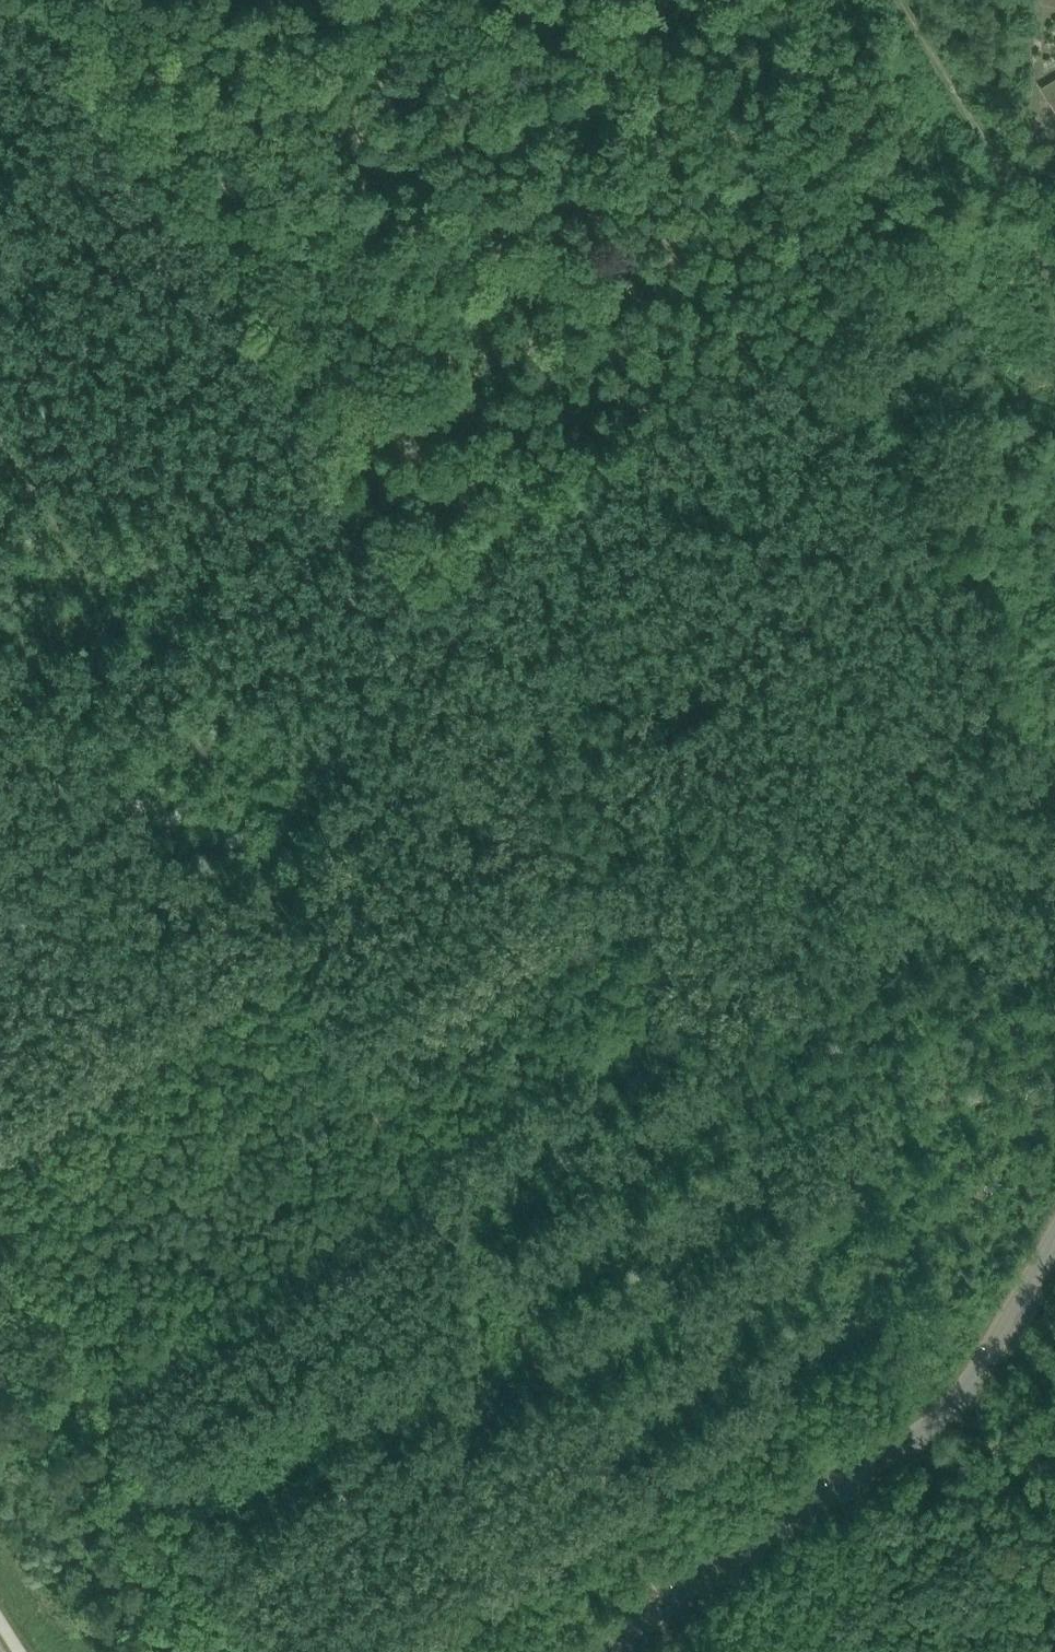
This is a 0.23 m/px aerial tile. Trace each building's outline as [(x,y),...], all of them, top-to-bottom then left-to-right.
[(1041,90),(1054,114),(1054,82),(1041,90)]
